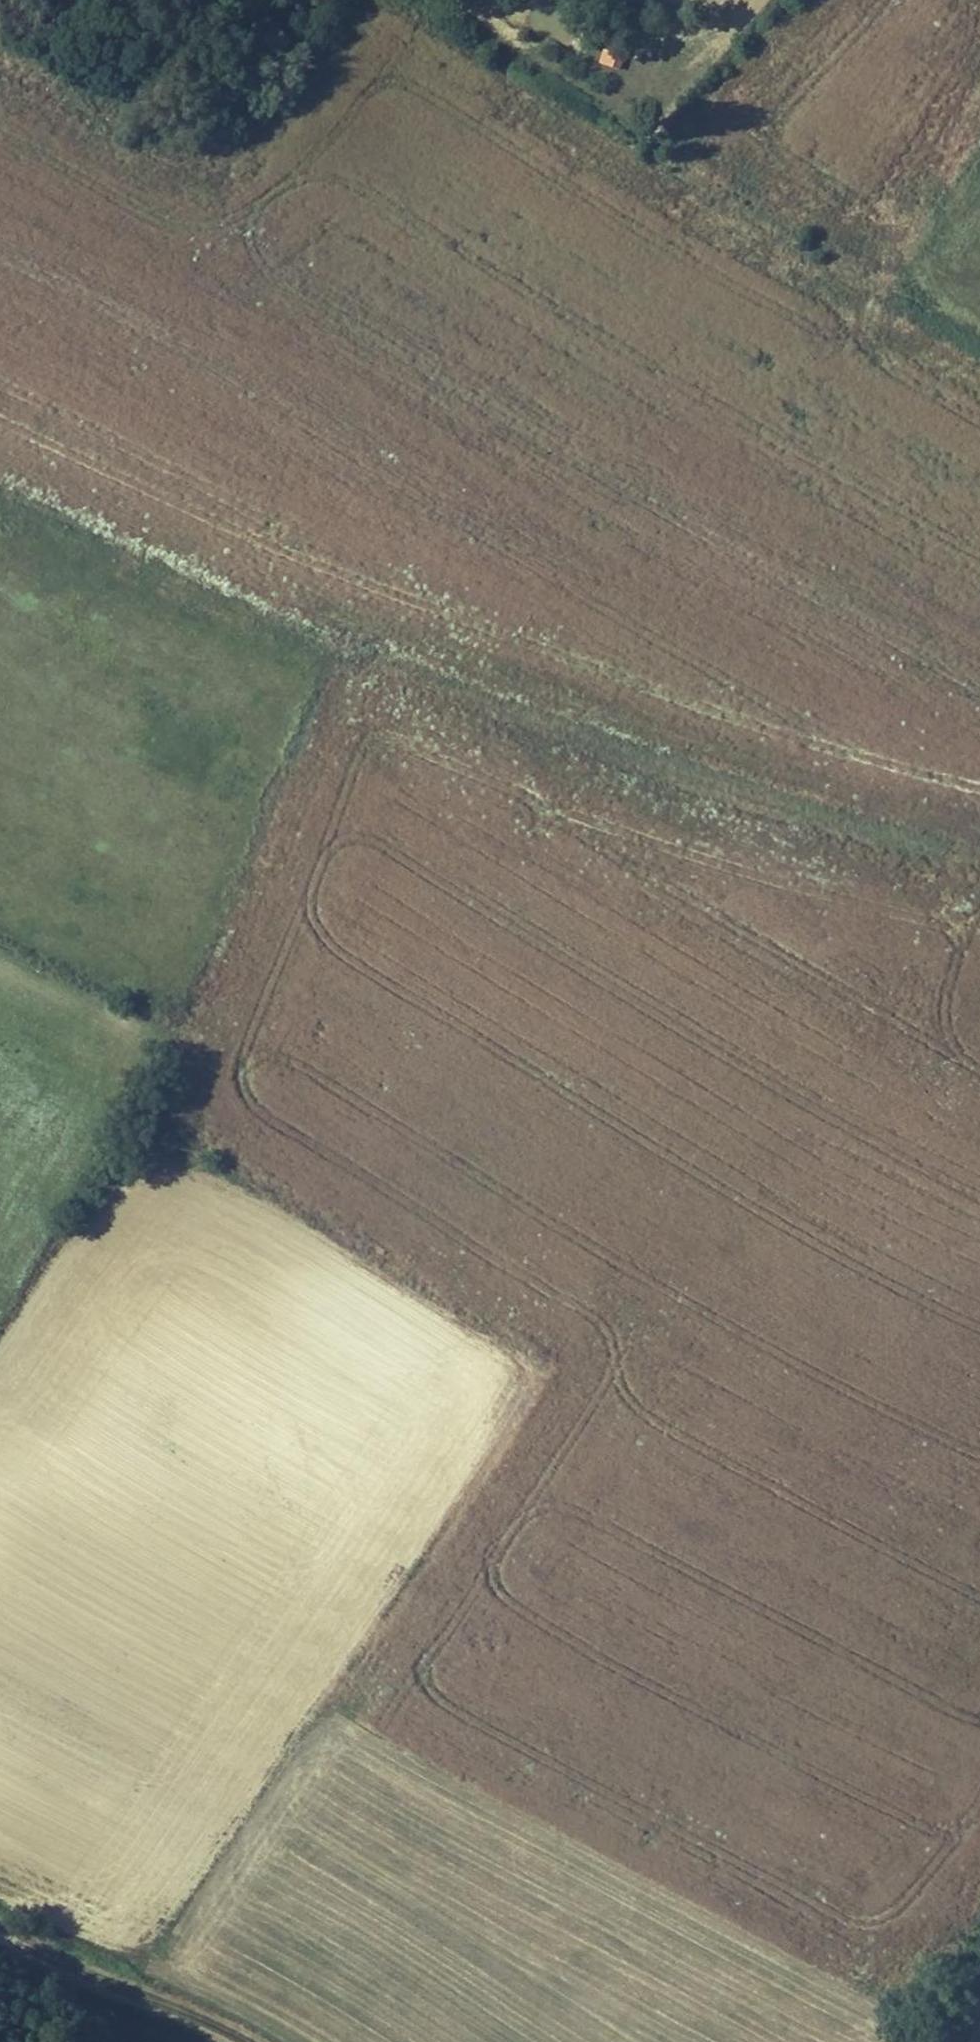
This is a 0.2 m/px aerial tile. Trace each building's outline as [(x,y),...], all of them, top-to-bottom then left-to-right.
[(618,71),(625,51),(605,44),(598,64),(618,71)]
